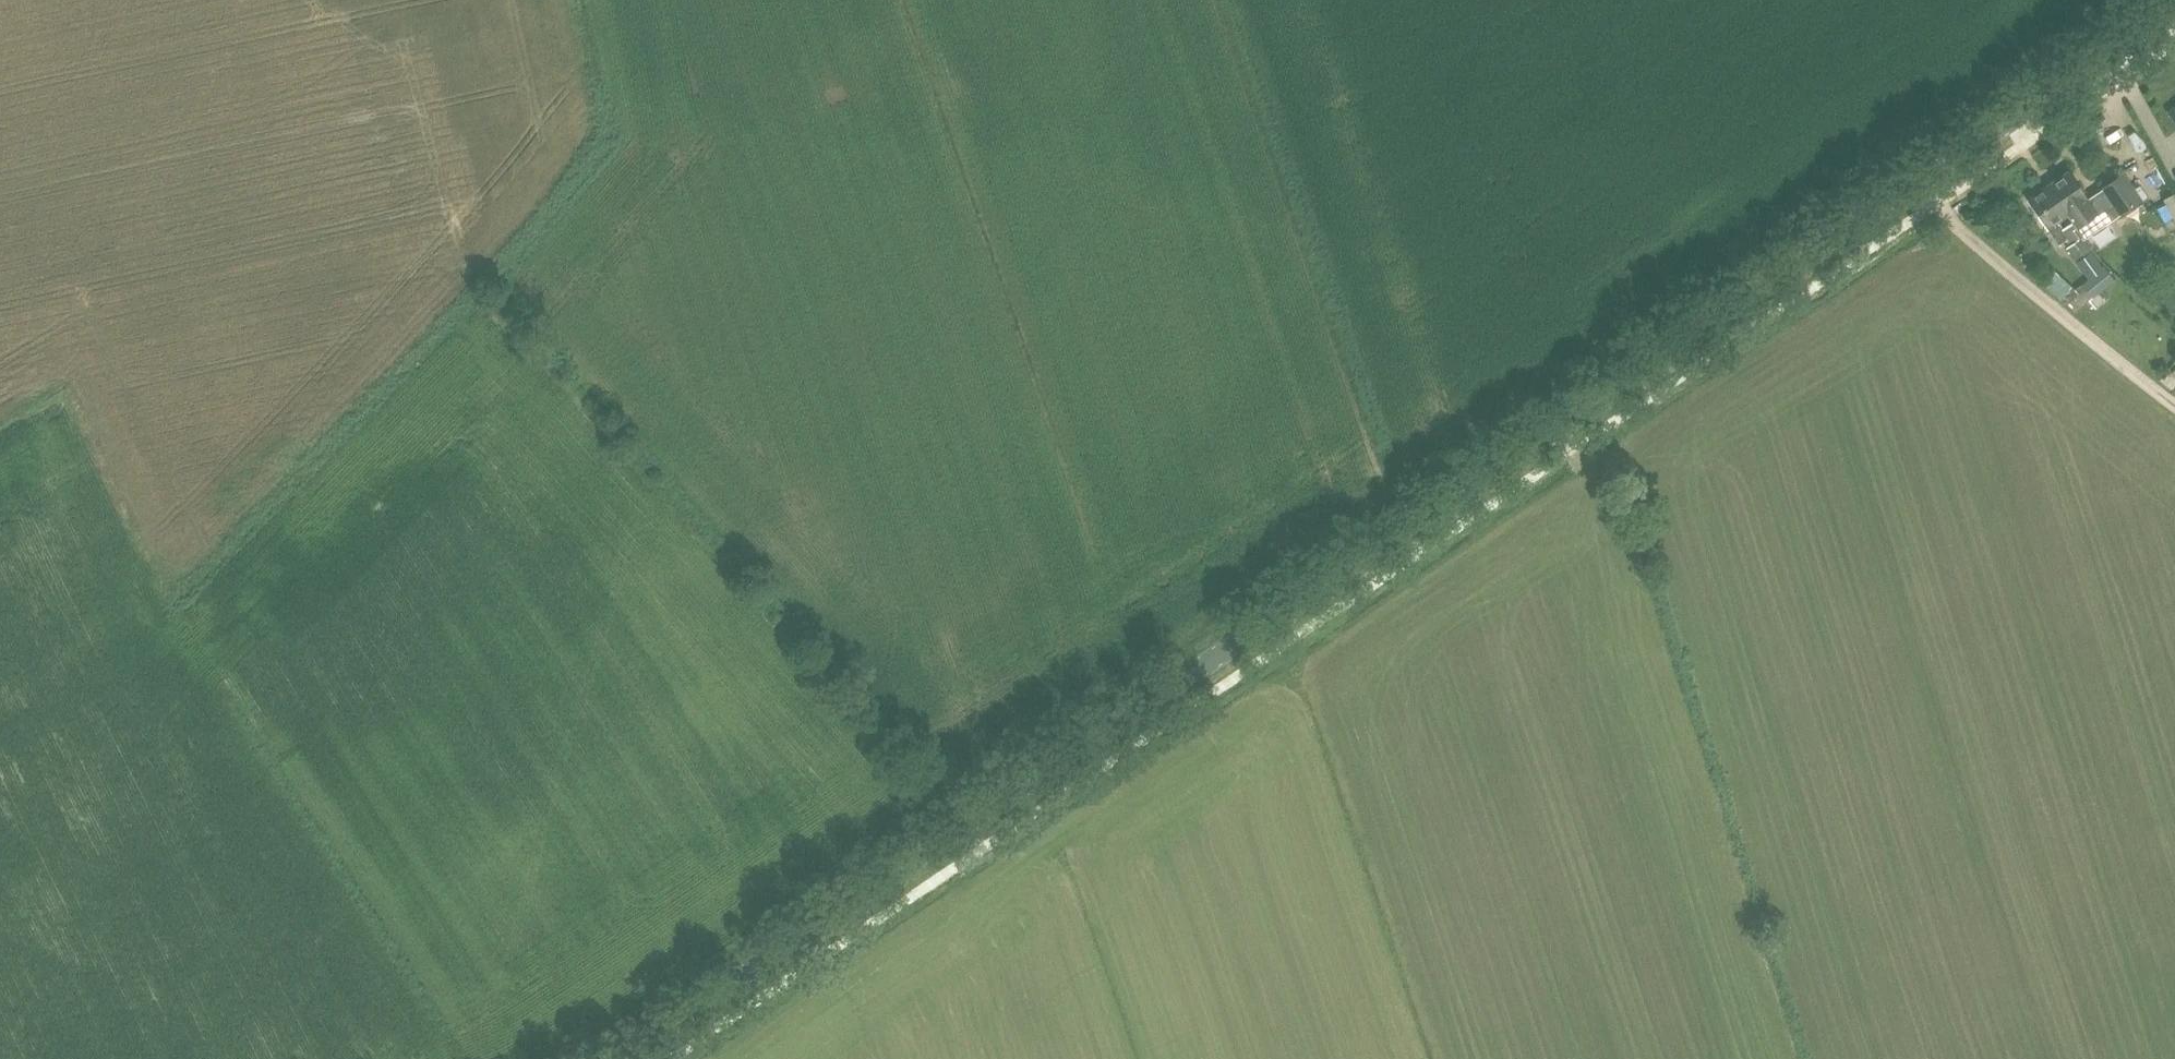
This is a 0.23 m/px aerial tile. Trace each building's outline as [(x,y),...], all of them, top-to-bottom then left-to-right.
[(2131,168),(2151,202),(2170,191),(2150,157),(2131,168)] [(2068,171),(2047,185),(2067,215),(2068,217),(2071,215),(2079,226),(2097,214),(2068,171)] [(2101,190),(2119,216),(2140,201),(2122,175),(2101,190)] [(2079,234),(2070,239),(2059,223),(2068,217),(2067,215),(2047,185),(2027,200),(2059,247),(2068,241),(2081,259),(2074,263),(2087,279),(2082,283),(2093,298),(2104,291),(2114,284),(2079,234)] [(2110,298),(2104,291),(2093,298),(2090,300),(2096,309),(2110,298)]
